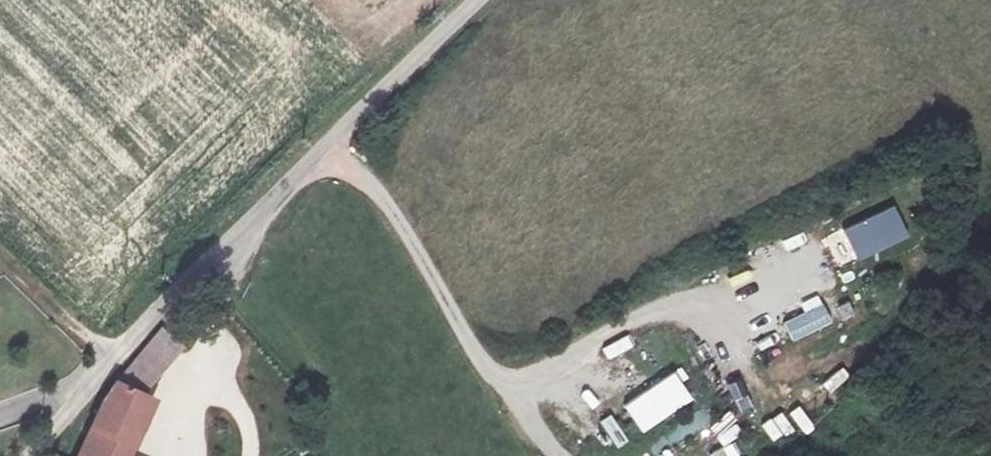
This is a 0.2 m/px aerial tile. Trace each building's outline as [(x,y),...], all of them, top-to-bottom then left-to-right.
[(897,210),(825,235),(836,266),(908,240),(897,210)] [(816,292),(795,301),(801,314),(784,323),(793,342),(831,324),(816,292)] [(88,408),(64,455),(111,455),(123,429),(159,358),(146,346),(88,408)] [(823,385),(830,394),(850,378),(842,368),(823,385)] [(640,435),(693,404),(676,374),(622,405),(640,435)] [(722,448),(744,436),(732,413),(710,425),(722,448)]
